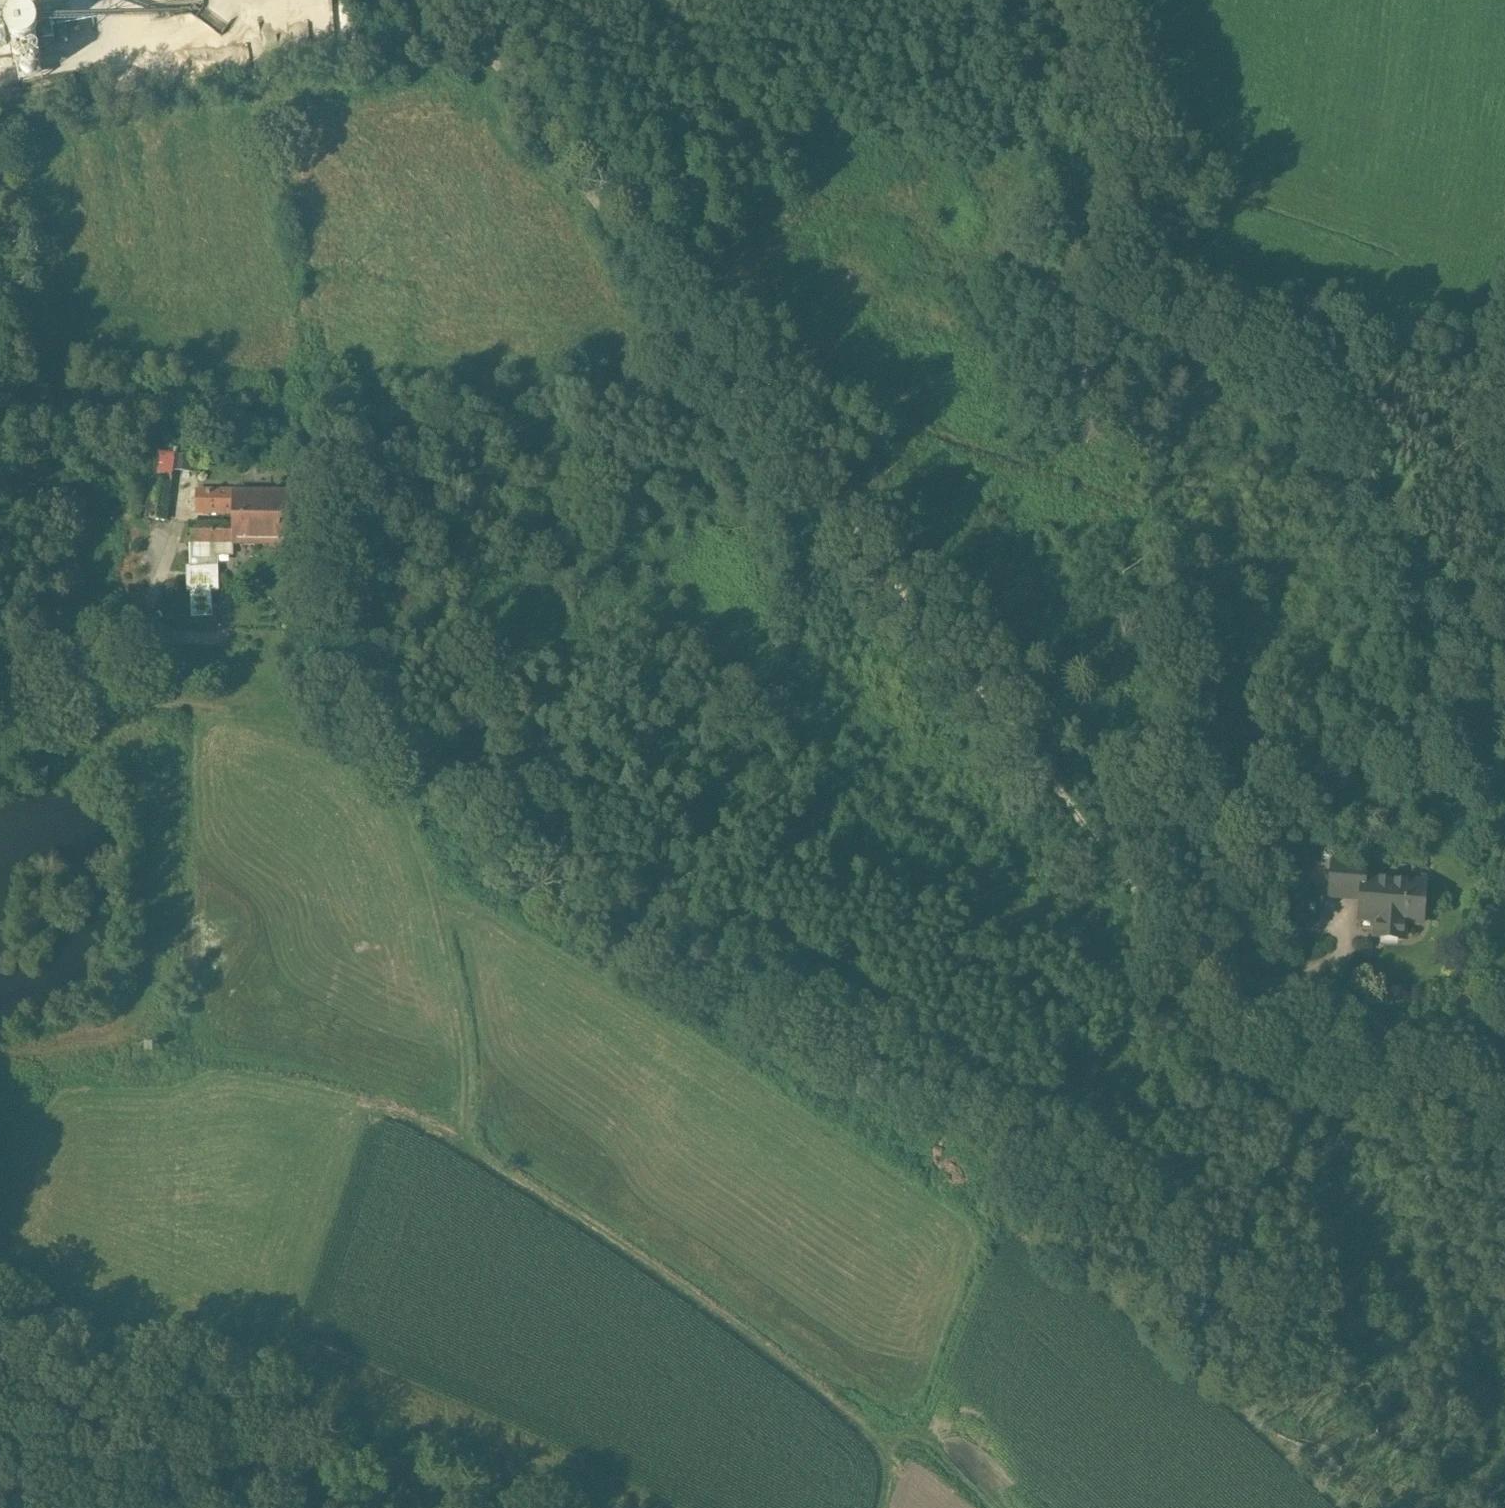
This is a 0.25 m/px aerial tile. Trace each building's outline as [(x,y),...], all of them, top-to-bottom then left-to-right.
[(32,6),(8,10),(10,22),(34,19),(32,6)] [(50,10),(38,12),(43,40),(54,38),(50,10)] [(34,19),(10,22),(19,81),(43,78),(34,19)] [(171,483),(153,481),(148,520),(166,522),(171,483)] [(293,495),(236,494),(233,494),(199,494),(199,514),(234,514),(234,526),(190,526),(190,545),(198,545),(216,545),(233,545),(233,546),(293,546),(293,495)] [(216,545),(198,545),(198,556),(216,556),(216,545)] [(219,567),(189,569),(191,594),(220,593),(219,567)] [(1330,899),(1362,901),(1364,882),(1365,882),(1366,867),(1333,864),(1330,899)] [(1300,873),(1285,870),(1282,885),(1297,888),(1300,873)] [(1365,882),(1364,882),(1362,901),(1360,922),(1377,923),(1376,938),(1404,940),(1405,925),(1422,926),(1425,886),(1365,882)]
